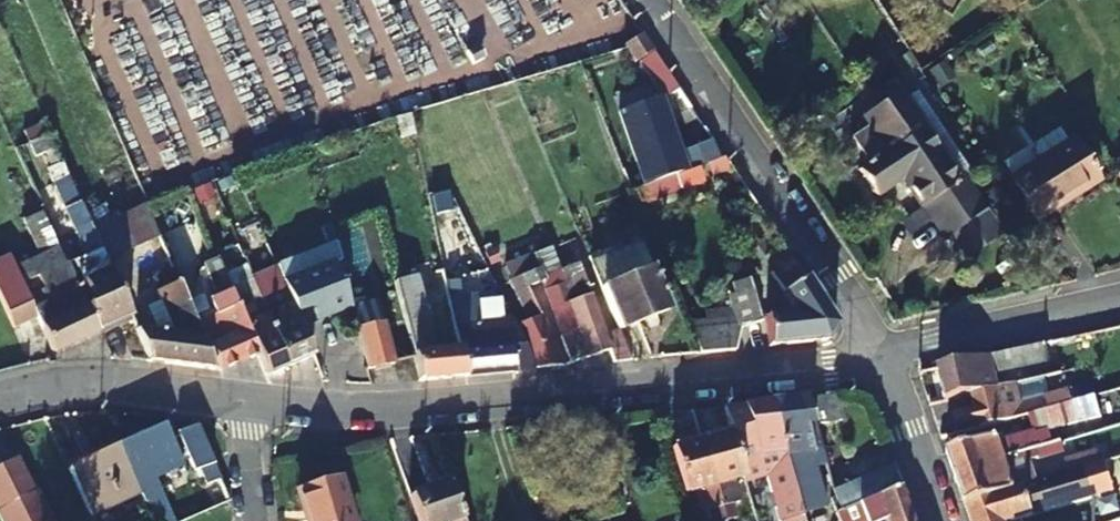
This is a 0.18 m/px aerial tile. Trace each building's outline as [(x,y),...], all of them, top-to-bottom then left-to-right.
[(637,63),(644,60),(640,45),(624,50),(629,65),(637,63)] [(677,91),(654,57),(644,60),(637,63),(663,101),(677,91)] [(616,114),(643,186),(673,176),(682,172),(717,161),(710,142),(679,152),(658,98),(616,114)] [(867,167),(858,173),(874,198),(900,181),(919,212),(924,209),(944,241),(985,214),(963,180),(957,183),(922,131),(901,99),(865,124),(867,127),(849,140),(867,167)] [(399,137),(415,135),(410,112),(396,116),(399,137)] [(43,171),(47,169),(62,162),(44,122),(24,131),(43,171)] [(1068,202),(1065,197),(1095,179),(1071,142),(1011,180),(1037,221),(1068,202)] [(92,228),(62,162),(47,169),(86,255),(69,262),(99,329),(130,314),(106,260),(92,228)] [(638,204),(688,187),(686,184),(682,172),(673,176),(643,186),(632,189),(638,204)] [(1098,183),(1095,179),(1065,197),(1068,202),(1098,183)] [(146,205),(146,204),(92,228),(106,260),(160,237),(146,205)] [(99,329),(69,262),(68,260),(61,245),(57,237),(54,238),(42,212),(24,220),(36,246),(0,262),(0,293),(14,324),(37,314),(53,349),(99,329)] [(588,263),(599,289),(648,270),(637,244),(588,263)] [(277,268),(283,283),(334,263),(328,247),(277,268)] [(313,355),(301,326),(293,305),(285,309),(276,284),(269,287),(254,250),(242,255),(252,278),(288,365),(313,355)] [(219,257),(258,354),(266,374),(288,365),(252,278),(240,283),(227,253),(219,257)] [(518,277),(537,269),(531,255),(512,263),(518,277)] [(796,314),(766,317),(766,348),(821,343),(834,327),(786,255),(772,264),(776,271),(770,275),(796,314)] [(198,319),(220,369),(258,354),(219,257),(202,263),(215,295),(206,299),(212,313),(198,319)] [(335,267),(334,263),(283,283),(293,305),(301,326),(351,306),(335,267)] [(611,362),(629,361),(616,331),(604,336),(577,265),(555,272),(560,285),(543,292),(568,365),(607,351),(611,362)] [(152,360),(216,369),(173,268),(151,277),(177,336),(137,330),(151,359),(152,360)] [(449,295),(444,269),(429,272),(443,330),(456,327),(449,295)] [(543,280),(538,269),(537,269),(518,277),(517,277),(523,290),(543,280)] [(668,310),(651,269),(648,270),(599,289),(616,331),(668,310)] [(420,381),(466,377),(460,347),(437,350),(418,275),(395,280),(409,336),(414,358),(420,381)] [(517,277),(506,282),(526,322),(514,327),(517,334),(534,369),(534,370),(565,367),(523,290),(517,277)] [(705,312),(706,332),(690,333),(699,354),(732,351),(739,329),(761,322),(747,280),(730,286),(733,293),(726,296),(730,310),(705,312)] [(486,316),(488,314),(503,306),(494,287),(492,282),(473,293),(486,316)] [(471,325),(464,292),(449,295),(456,327),(460,347),(466,377),(513,371),(534,369),(517,334),(510,319),(477,324),(471,325)] [(351,306),(367,369),(395,362),(379,300),(351,306)] [(395,340),(400,361),(414,358),(409,336),(395,340)] [(969,396),(998,389),(995,373),(1050,360),(1046,345),(937,368),(945,402),(969,396)] [(1059,366),(1029,374),(1031,381),(1062,373),(1059,366)] [(998,389),(969,396),(972,409),(952,414),(957,434),(979,428),(977,423),(1016,415),(1017,418),(1028,415),(1050,409),(1047,397),(1019,404),(1014,389),(1000,393),(998,389)] [(820,398),(827,424),(844,421),(837,396),(820,398)] [(820,398),(806,399),(814,426),(827,424),(820,398)] [(813,486),(808,487),(804,476),(797,456),(813,455),(812,451),(805,427),(814,426),(806,399),(769,402),(802,513),(805,520),(824,520),(813,486)] [(802,513),(769,402),(723,407),(745,481),(765,475),(780,520),(781,520),(802,513)] [(1050,409),(1028,415),(1033,433),(1005,441),(1002,437),(947,453),(955,476),(1036,451),(1060,443),(1056,429),(1078,422),(1073,402),(1050,409)] [(164,423),(118,445),(141,495),(154,520),(174,520),(154,480),(183,466),(164,423)] [(220,479),(197,425),(178,432),(194,472),(198,470),(206,486),(220,479)] [(805,427),(812,451),(821,448),(814,426),(805,427)] [(729,433),(702,441),(725,520),(736,517),(733,504),(740,502),(734,479),(741,477),(729,433)] [(702,441),(671,449),(684,493),(694,490),(700,513),(709,511),(711,520),(725,520),(702,441)] [(68,469),(91,518),(141,495),(118,445),(68,469)] [(1038,459),(1036,451),(955,476),(965,505),(1036,483),(1029,461),(1038,459)] [(1068,473),(1099,463),(1095,451),(1065,461),(1068,473)] [(16,458),(0,466),(0,513),(4,520),(48,520),(16,458)] [(1036,483),(965,505),(971,520),(1013,520),(1119,488),(1119,484),(1112,459),(1099,463),(1068,473),(1036,483)] [(831,490),(839,511),(898,486),(891,465),(833,489),(831,490)] [(808,487),(813,486),(817,484),(814,472),(804,476),(808,487)] [(339,480),(297,493),(306,520),(352,520),(339,480)] [(449,481),(409,496),(418,520),(463,520),(449,481)] [(837,520),(883,520),(884,520),(910,520),(898,486),(839,511),(834,514),(837,520)]
